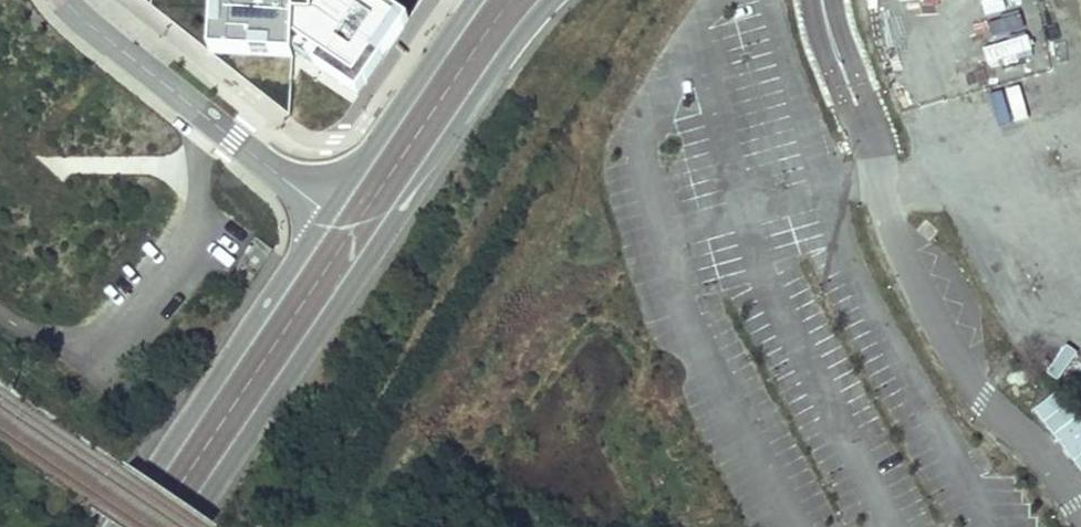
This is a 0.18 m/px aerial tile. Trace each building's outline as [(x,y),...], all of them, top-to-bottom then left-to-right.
[(222,31),(211,30),(210,53),(293,58),(293,51),(294,38),(320,56),(314,66),(358,95),(382,60),(373,54),(399,14),(377,0),(331,0),(326,8),(314,5),(296,4),(296,0),(224,0),(222,31)] [(211,30),(222,31),(224,0),(213,0),(211,30)] [(382,60),(409,21),(399,14),(373,54),(382,60)] [(294,38),(293,51),(314,66),(320,56),(294,38)] [(1030,416),(1080,473),(1080,417),(1058,391),(1030,416)]
